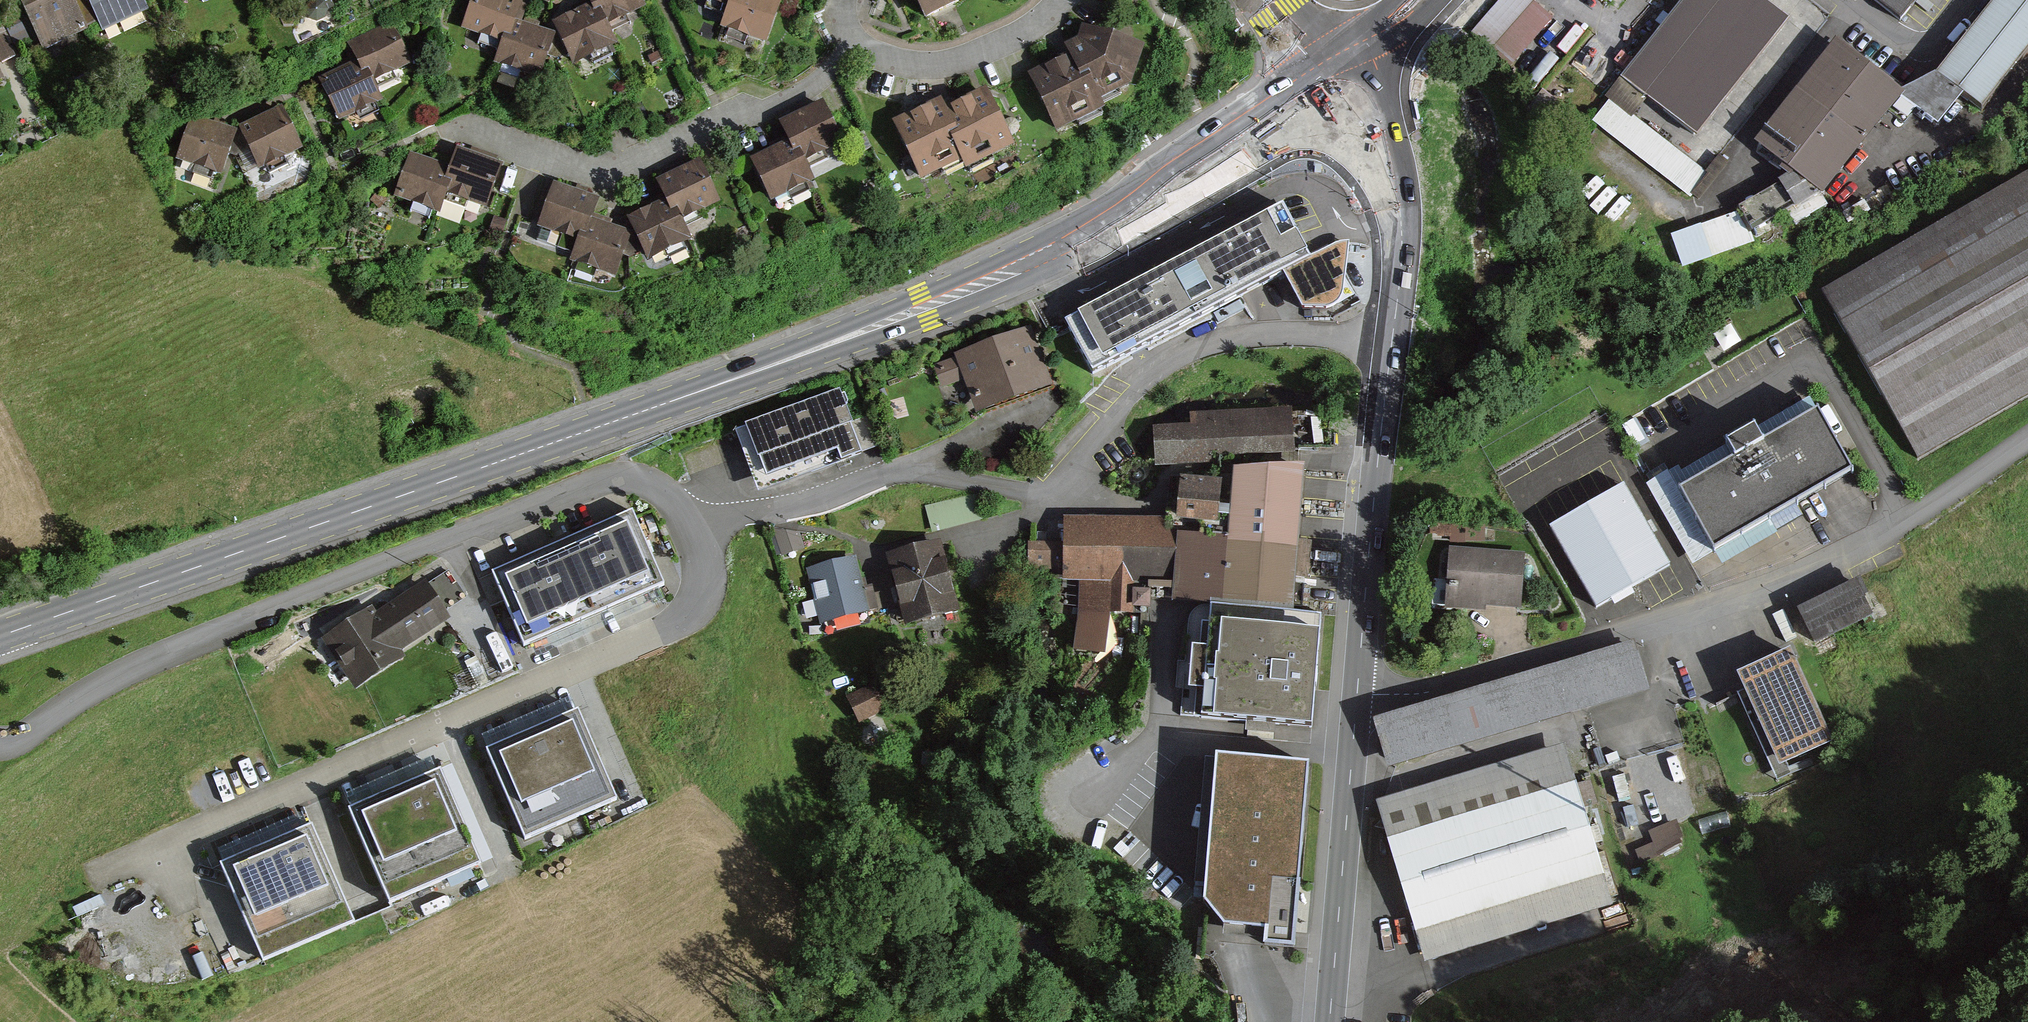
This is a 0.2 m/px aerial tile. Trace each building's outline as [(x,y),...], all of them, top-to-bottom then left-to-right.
[(68,0),(20,0),(44,49),(83,31),(68,0)] [(145,0),(88,0),(103,31),(149,9),(145,0)] [(506,43),(513,23),(521,4),(510,0),(475,0),(464,26),(506,43)] [(638,0),(588,0),(593,11),(600,25),(641,7),(638,0)] [(778,4),(768,0),(732,0),(730,7),(722,27),(762,43),(778,4)] [(927,16),(960,1),(961,0),(920,0),(927,16)] [(1527,0),(1505,0),(1474,36),(1509,67),(1550,20),(1527,0)] [(1756,0),(1689,0),(1623,79),(1695,139),(1788,27),(1756,0)] [(1907,19),(1921,0),(1882,0),(1907,19)] [(1939,74),(1977,105),(2027,43),(2027,0),(1999,0),(1939,74)] [(600,25),(593,11),(556,28),(573,66),(611,50),(600,25)] [(538,78),(554,39),(513,23),(506,43),(498,63),(538,78)] [(405,66),(389,29),(347,48),(357,70),(364,84),(405,66)] [(1093,103),(1122,90),(1137,50),(1078,29),(1073,44),(1059,50),(1065,63),(1028,79),(1053,133),(1098,113),(1093,103)] [(1897,93),(1831,44),(1758,142),(1824,191),(1897,93)] [(364,84),(357,70),(320,87),(337,126),(375,109),(364,84)] [(936,104),(889,126),(914,181),(954,163),(959,173),(1007,150),(981,95),(940,113),(936,104)] [(837,144),(821,108),(779,126),(789,149),(795,163),(837,144)] [(297,149),(279,111),(240,129),(258,168),(297,149)] [(231,133),(191,118),(176,158),(216,173),(231,133)] [(795,163),(789,149),(751,166),(769,204),(806,187),(795,163)] [(452,169),(444,191),(484,205),(499,165),(458,151),(452,169)] [(452,169),(412,155),(396,198),(436,213),(444,191),(452,169)] [(814,178),(834,171),(830,159),(810,165),(814,178)] [(715,203),(699,167),(657,185),(667,208),(674,222),(715,203)] [(1822,290),(1914,456),(2027,394),(2027,176),(1822,290)] [(534,224),(575,240),(583,221),(590,202),(549,185),(534,224)] [(1741,208),(1752,233),(1792,215),(1780,189),(1741,208)] [(459,224),(467,206),(448,199),(441,216),(459,224)] [(1311,257),(1283,204),(1065,320),(1094,373),(1311,257)] [(674,222),(667,208),(630,225),(647,263),(685,247),(674,222)] [(1741,210),(1672,238),(1685,270),(1754,243),(1741,210)] [(608,276),(623,236),(583,221),(575,240),(567,260),(608,276)] [(1028,328),(955,354),(977,415),(1050,388),(1028,328)] [(861,453),(839,393),(748,427),(770,486),(861,453)] [(1153,425),(1155,464),(1295,456),(1292,406),(1190,412),(1190,423),(1153,425)] [(1713,545),(1847,467),(1816,415),(1764,445),(1755,430),(1727,447),(1736,462),(1683,493),(1713,545)] [(1228,534),(1180,531),(1177,593),(1293,603),(1304,462),(1234,466),(1228,534)] [(1215,483),(1173,481),(1171,523),(1213,525),(1215,483)] [(1665,565),(1621,485),(1545,527),(1589,607),(1665,565)] [(975,492),(927,504),(933,531),(982,519),(975,492)] [(525,643),(664,585),(633,512),(494,570),(525,643)] [(1160,520),(1059,520),(1059,546),(1029,546),(1029,568),(1057,568),(1057,579),(1081,579),(1080,614),(1146,615),(1146,583),(1177,583),(1177,531),(1160,531),(1160,520)] [(955,611),(938,544),(880,558),(896,626),(955,611)] [(1514,609),(1517,554),(1438,550),(1435,605),(1514,609)] [(857,560),(807,571),(820,625),(869,614),(857,560)] [(1857,579),(1798,608),(1815,643),(1875,614),(1857,579)] [(372,608),(326,636),(357,686),(403,657),(399,651),(452,619),(427,580),(375,612),(372,608)] [(1198,608),(1192,613),(1189,620),(1183,712),(1316,723),(1326,615),(1205,605),(1198,608)] [(1792,647),(1738,672),(1779,764),(1834,739),(1792,647)] [(1640,651),(1374,716),(1386,763),(1651,698),(1640,651)] [(873,684),(848,697),(863,723),(887,709),(873,684)] [(1655,700),(1595,716),(1606,762),(1667,746),(1655,700)] [(616,800),(578,711),(488,749),(526,838),(616,800)] [(1265,940),(1292,942),(1307,761),(1218,753),(1205,899),(1225,918),(1266,922),(1265,940)] [(1563,761),(1387,814),(1429,951),(1604,898),(1563,761)] [(479,863),(440,770),(351,808),(390,901),(479,863)] [(352,921),(312,825),(221,862),(261,959),(352,921)]
